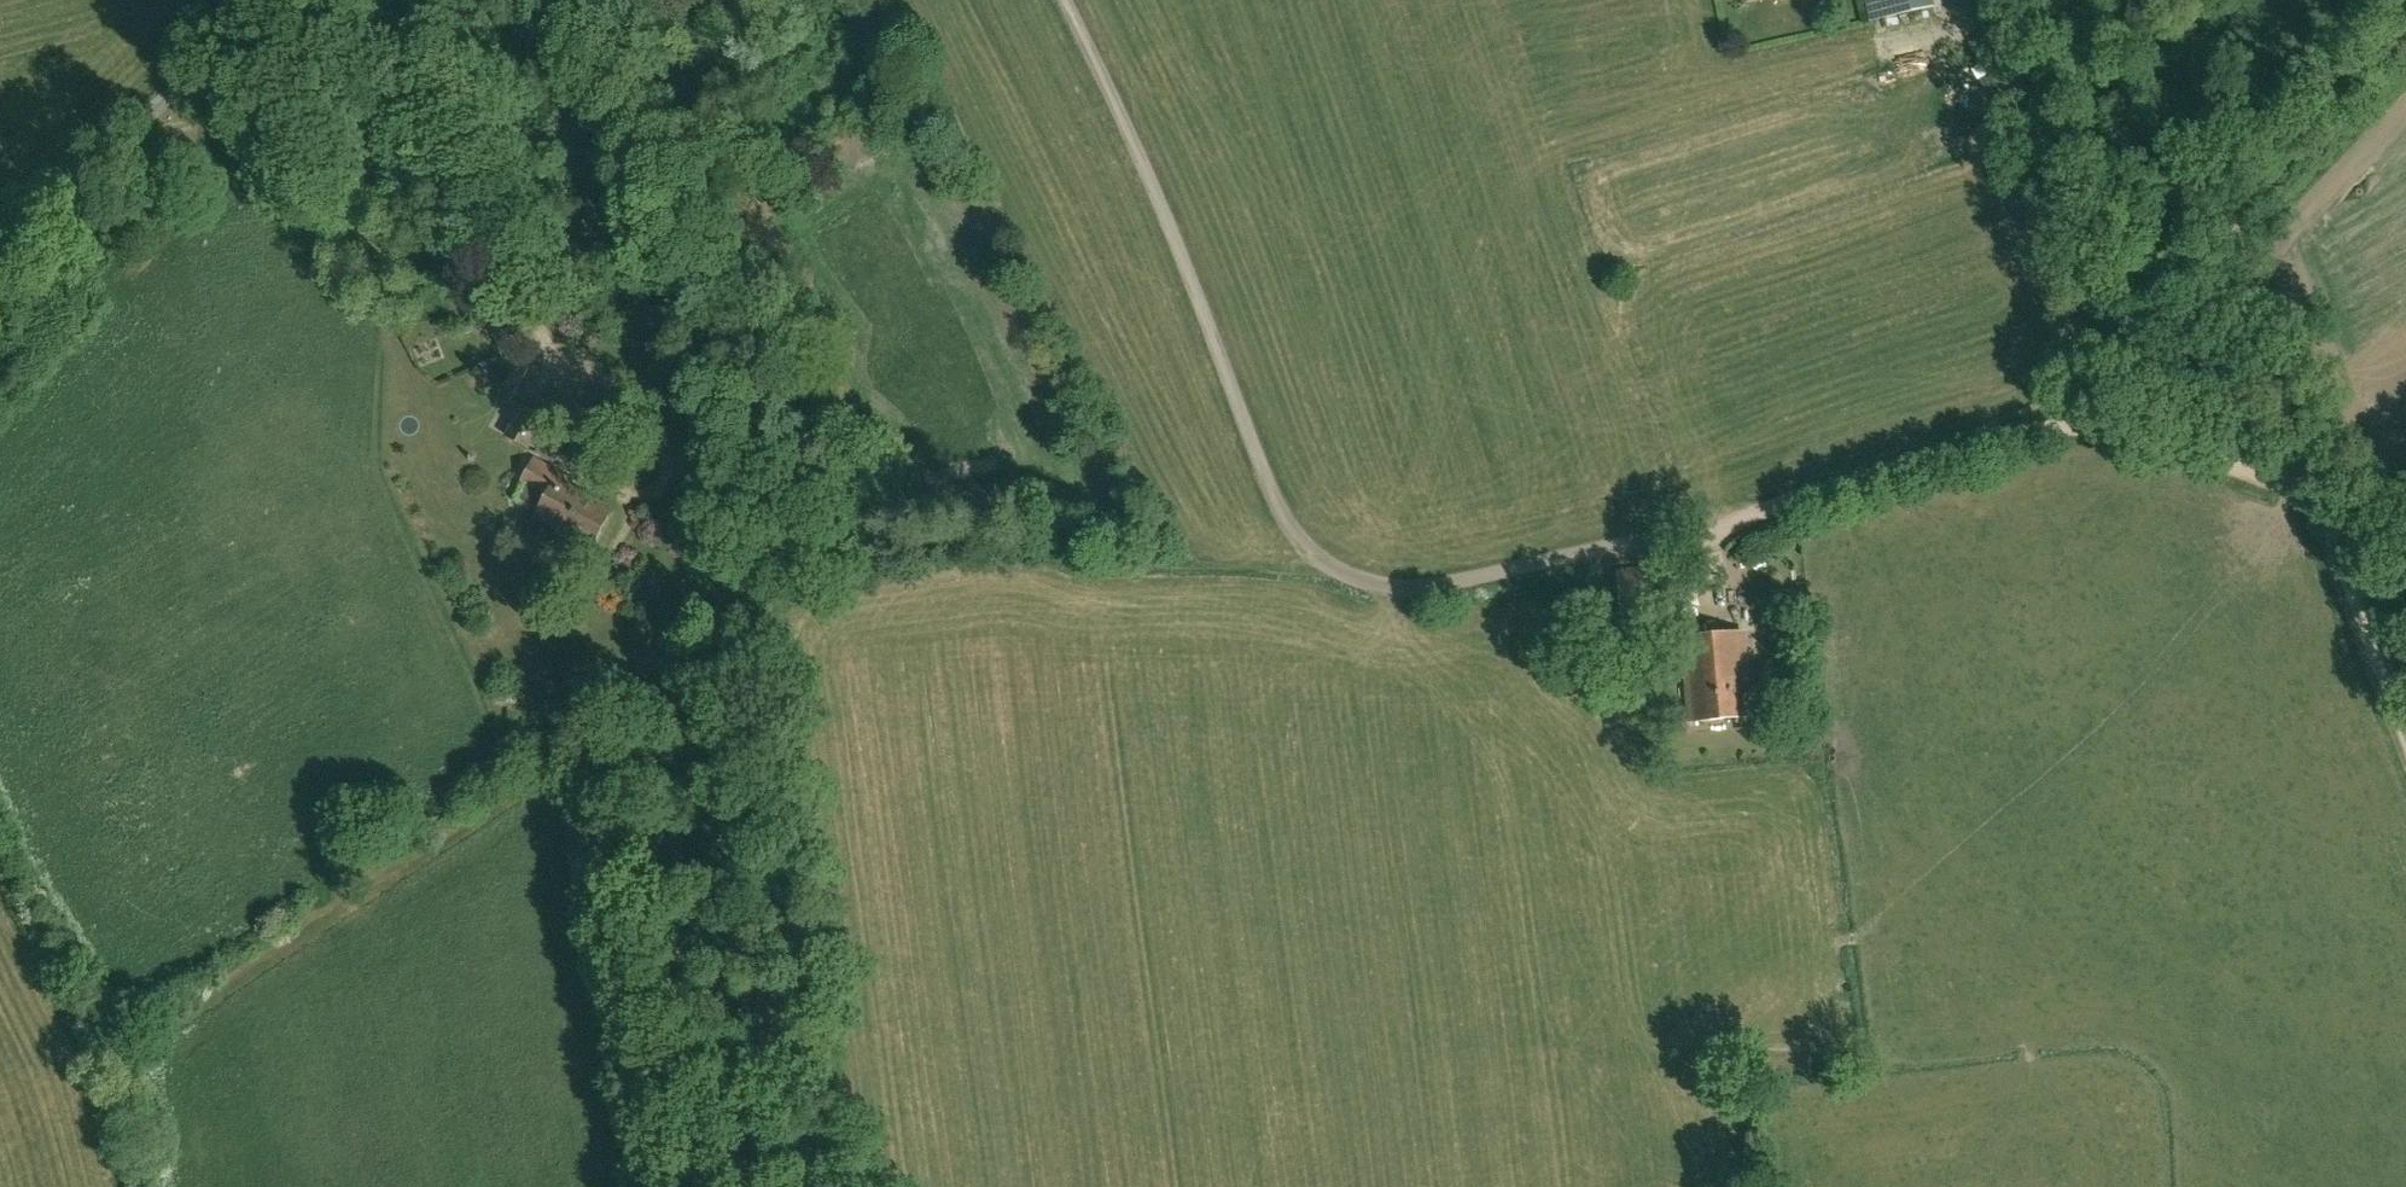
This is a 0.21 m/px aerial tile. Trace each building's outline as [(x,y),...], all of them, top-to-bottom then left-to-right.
[(514,386),(526,363),(514,357),(502,379),(514,386)] [(536,453),(575,474),(584,458),(545,437),(544,438),(535,433),(542,419),(513,403),(505,417),(513,422),(505,436),(527,448),(528,445),(538,450),(536,453)] [(533,459),(523,479),(547,492),(535,515),(588,544),(608,508),(569,487),(572,480),(533,459)] [(1662,637),(1683,635),(1680,587),(1698,585),(1696,565),(1618,574),(1624,627),(1661,623),(1662,637)] [(1741,633),(1682,638),(1690,722),(1748,717),(1741,633)]
